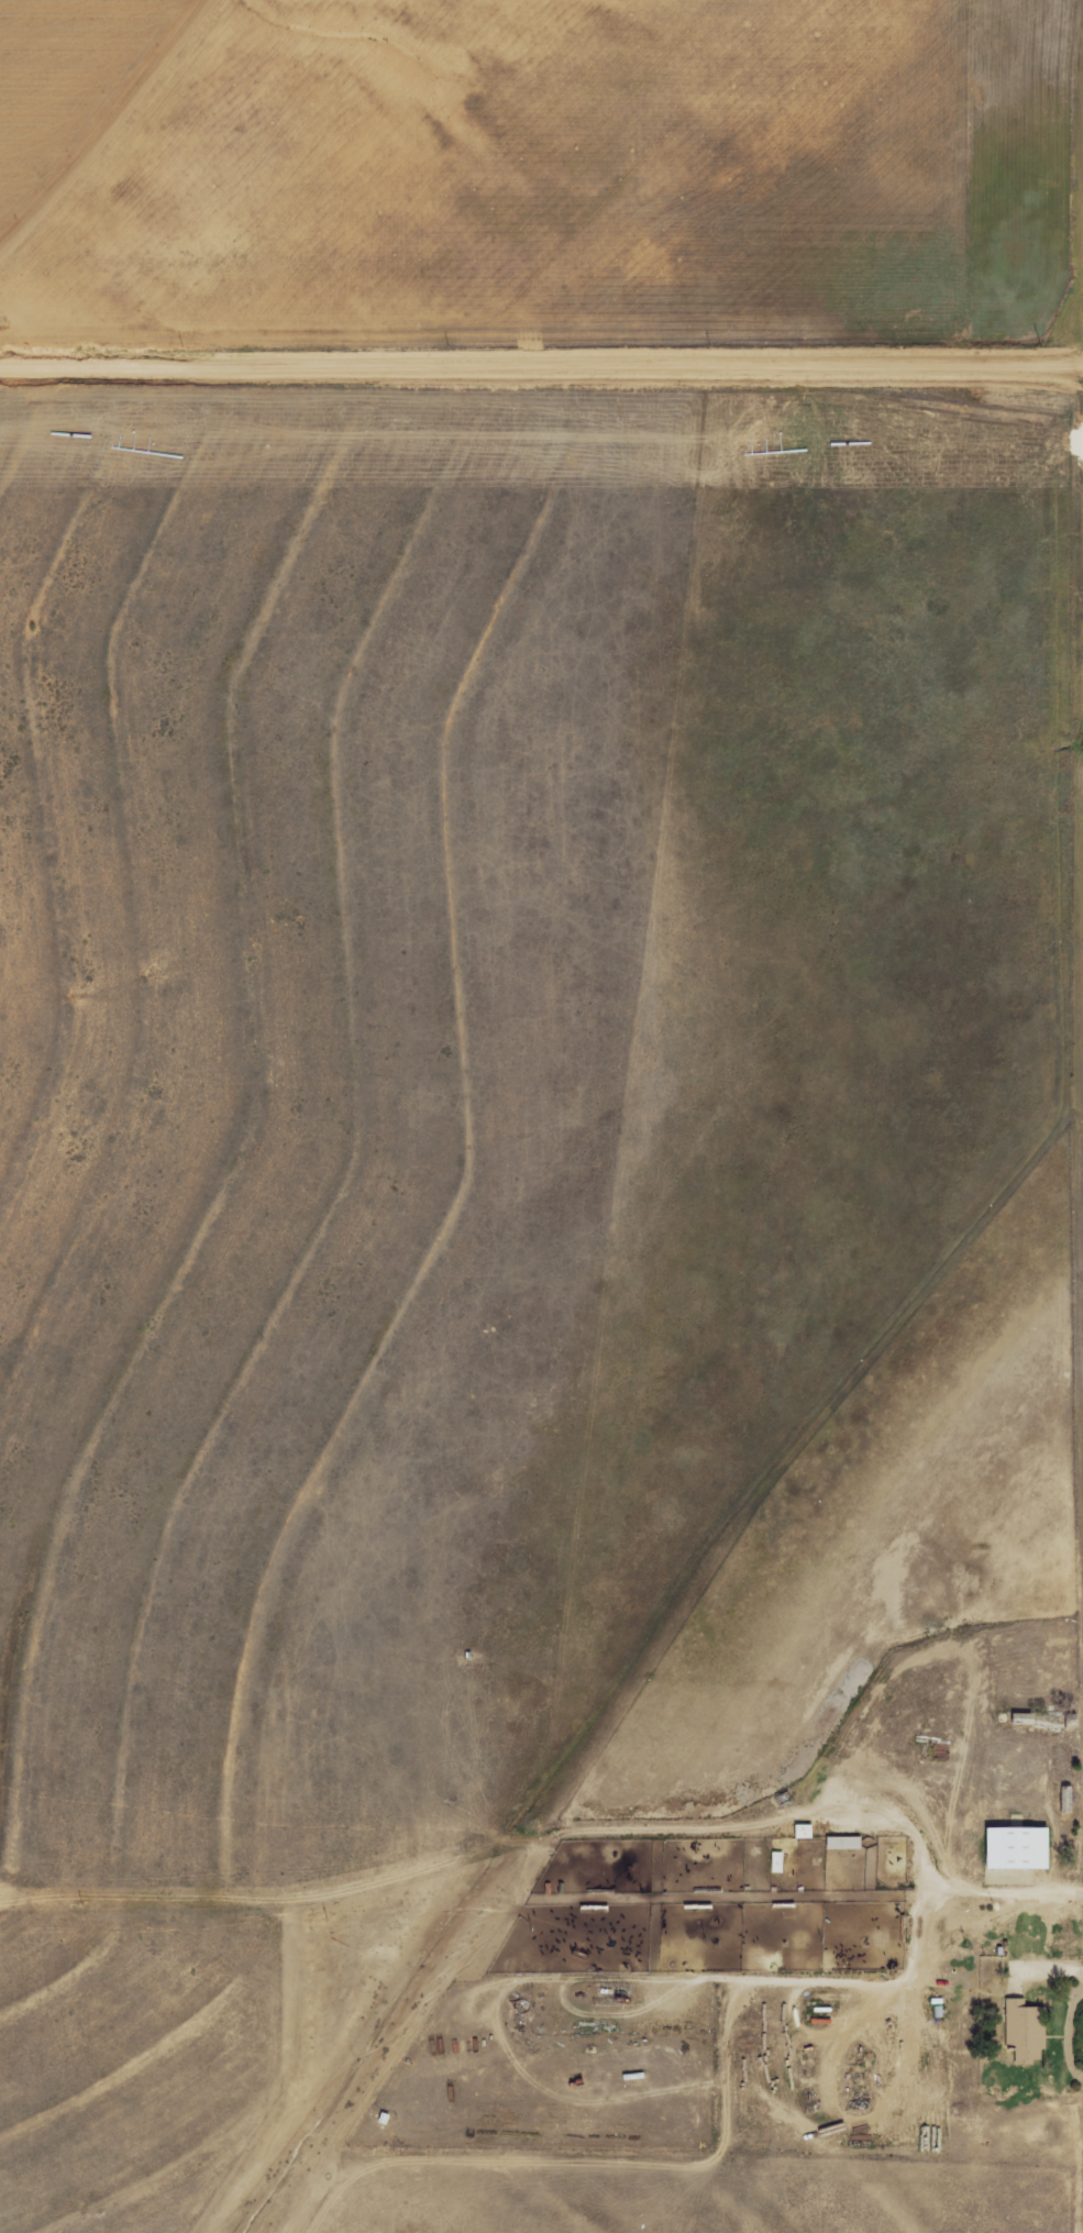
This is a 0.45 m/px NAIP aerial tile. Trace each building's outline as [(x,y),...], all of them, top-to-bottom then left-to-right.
[(991,1870),(1052,1869),(1051,1827),(990,1828),(991,1870)]
